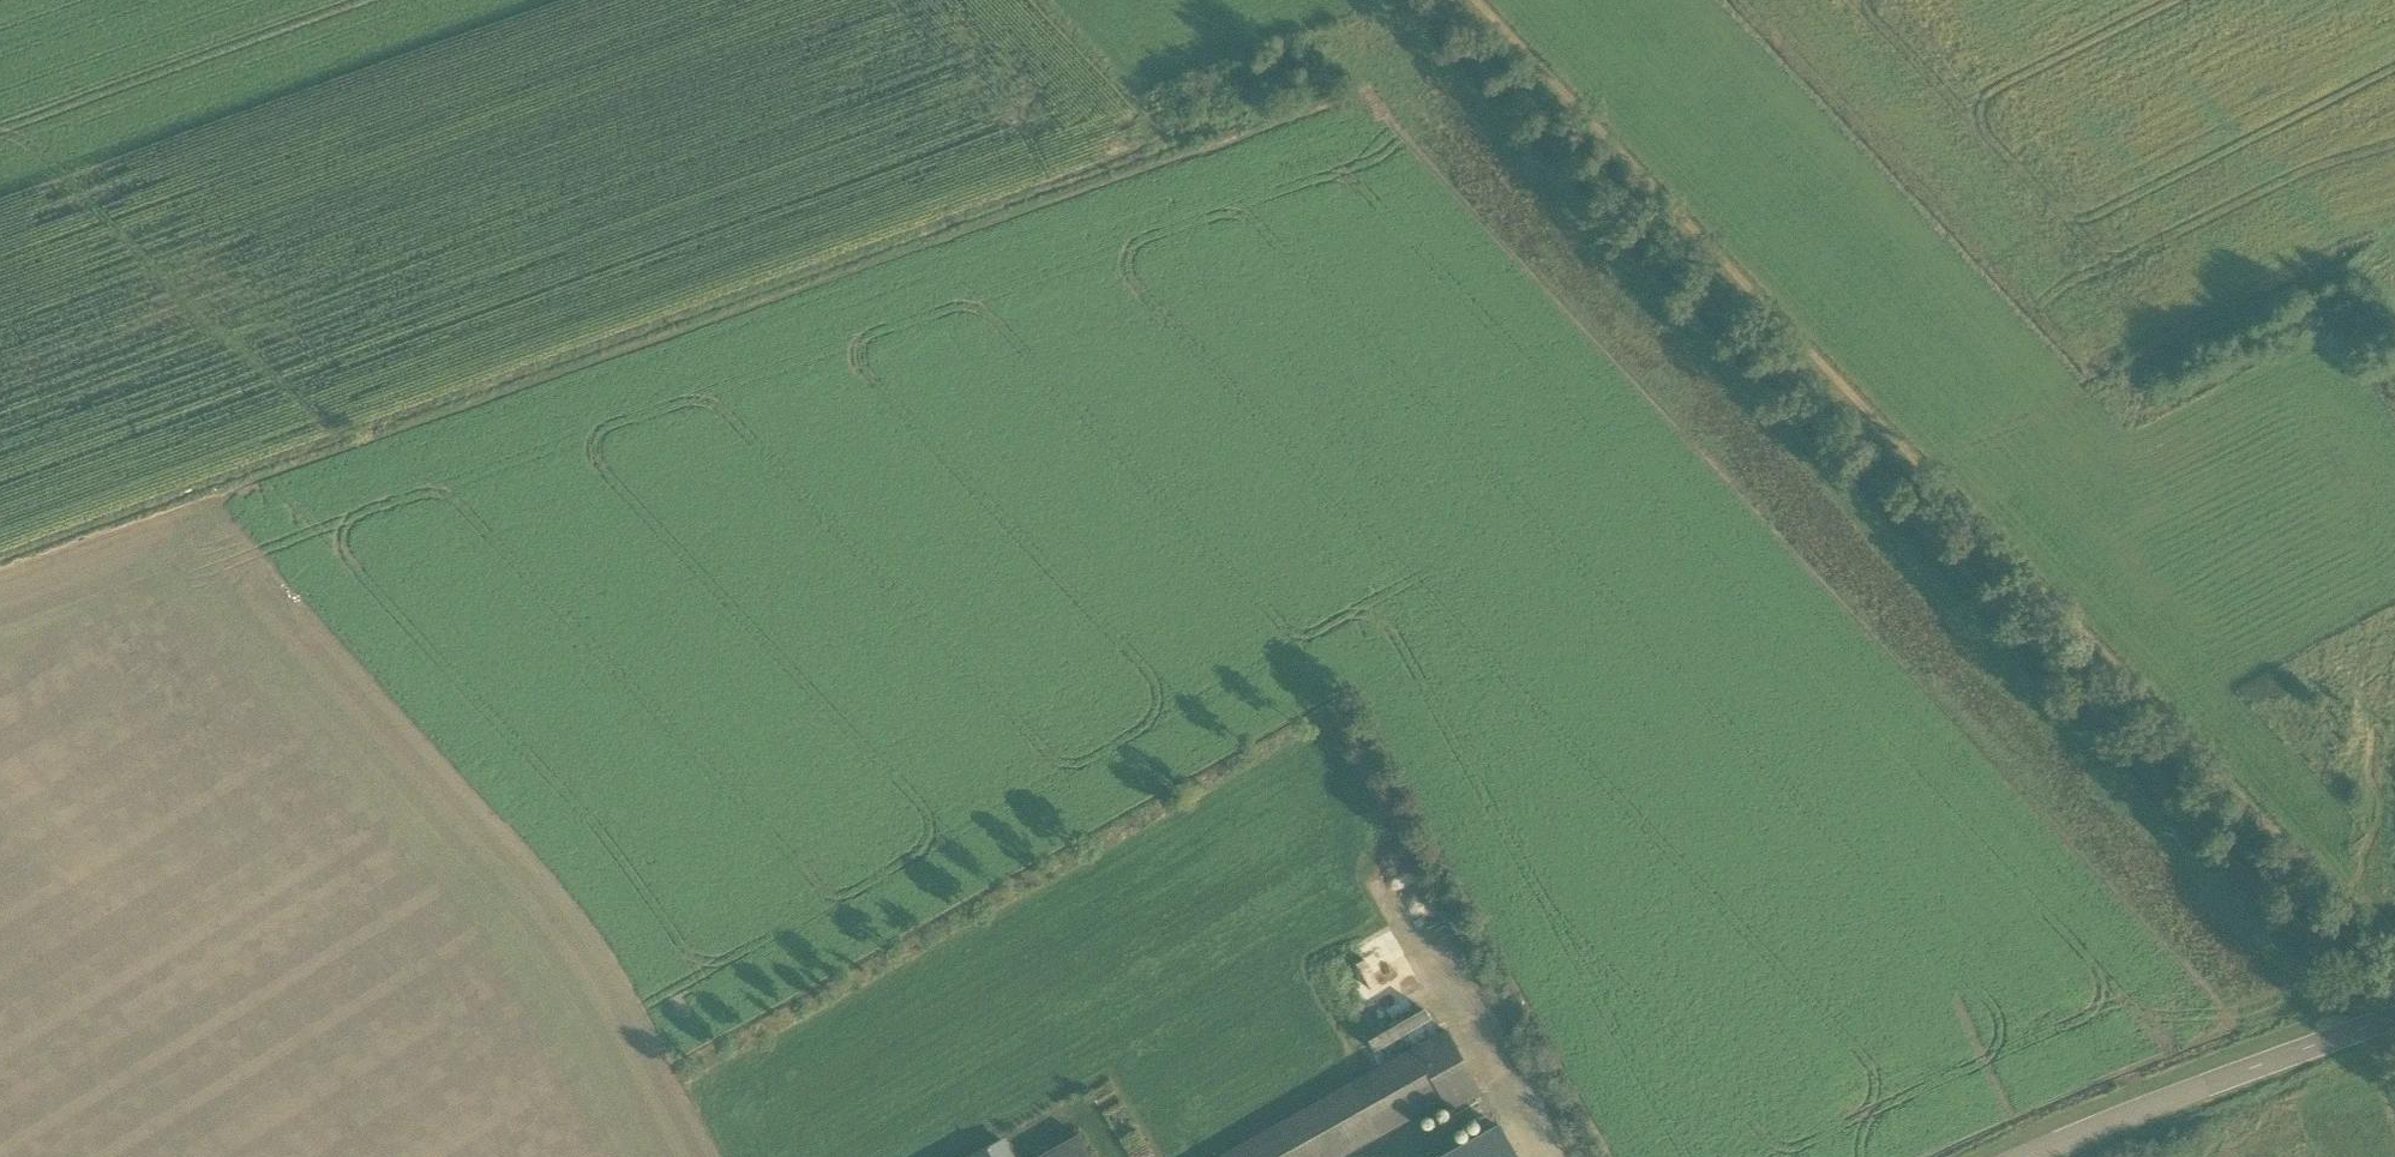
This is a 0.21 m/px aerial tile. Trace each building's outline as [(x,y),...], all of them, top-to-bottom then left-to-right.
[(1443,1102),(1448,1113),(1483,1093),(1447,1030),(1221,1156),(1344,1156),(1443,1102)] [(1499,1126),(1443,1156),(1517,1156),(1499,1126)] [(1079,1136),(1043,1156),(1091,1156),(1079,1136)] [(1000,1141),(971,1156),(1009,1156),(1000,1141)]
